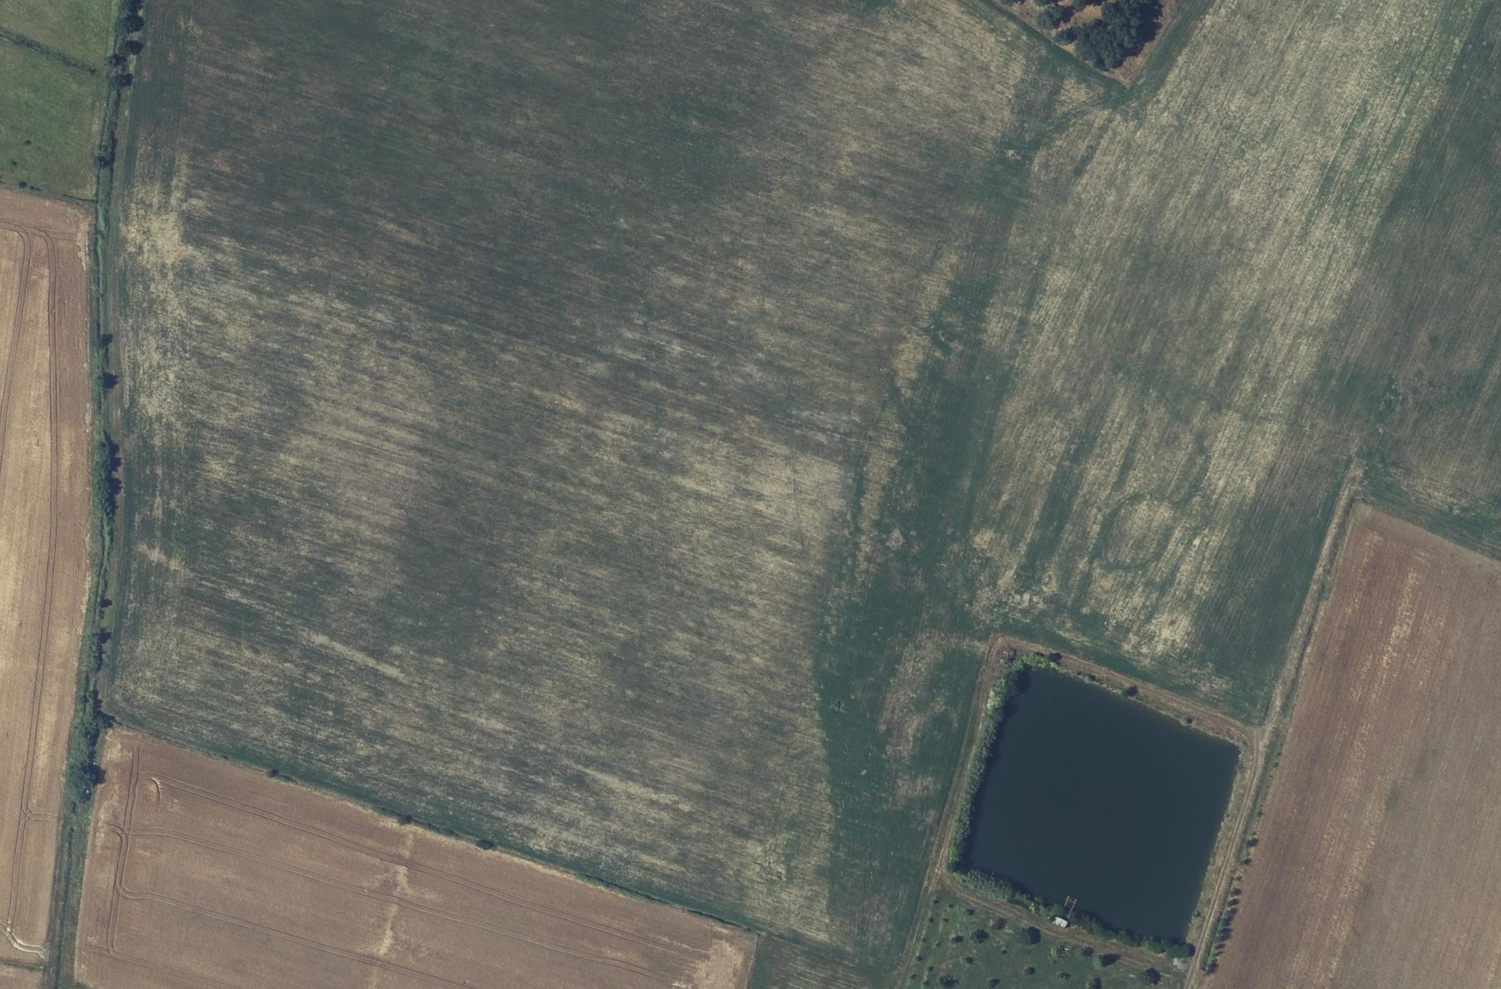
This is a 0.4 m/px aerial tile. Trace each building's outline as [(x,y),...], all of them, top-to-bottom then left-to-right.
[(1045,913),(1047,905),(1034,900),(1031,909),(1045,913)] [(1053,923),(1065,927),(1067,920),(1055,917),(1053,923)]
